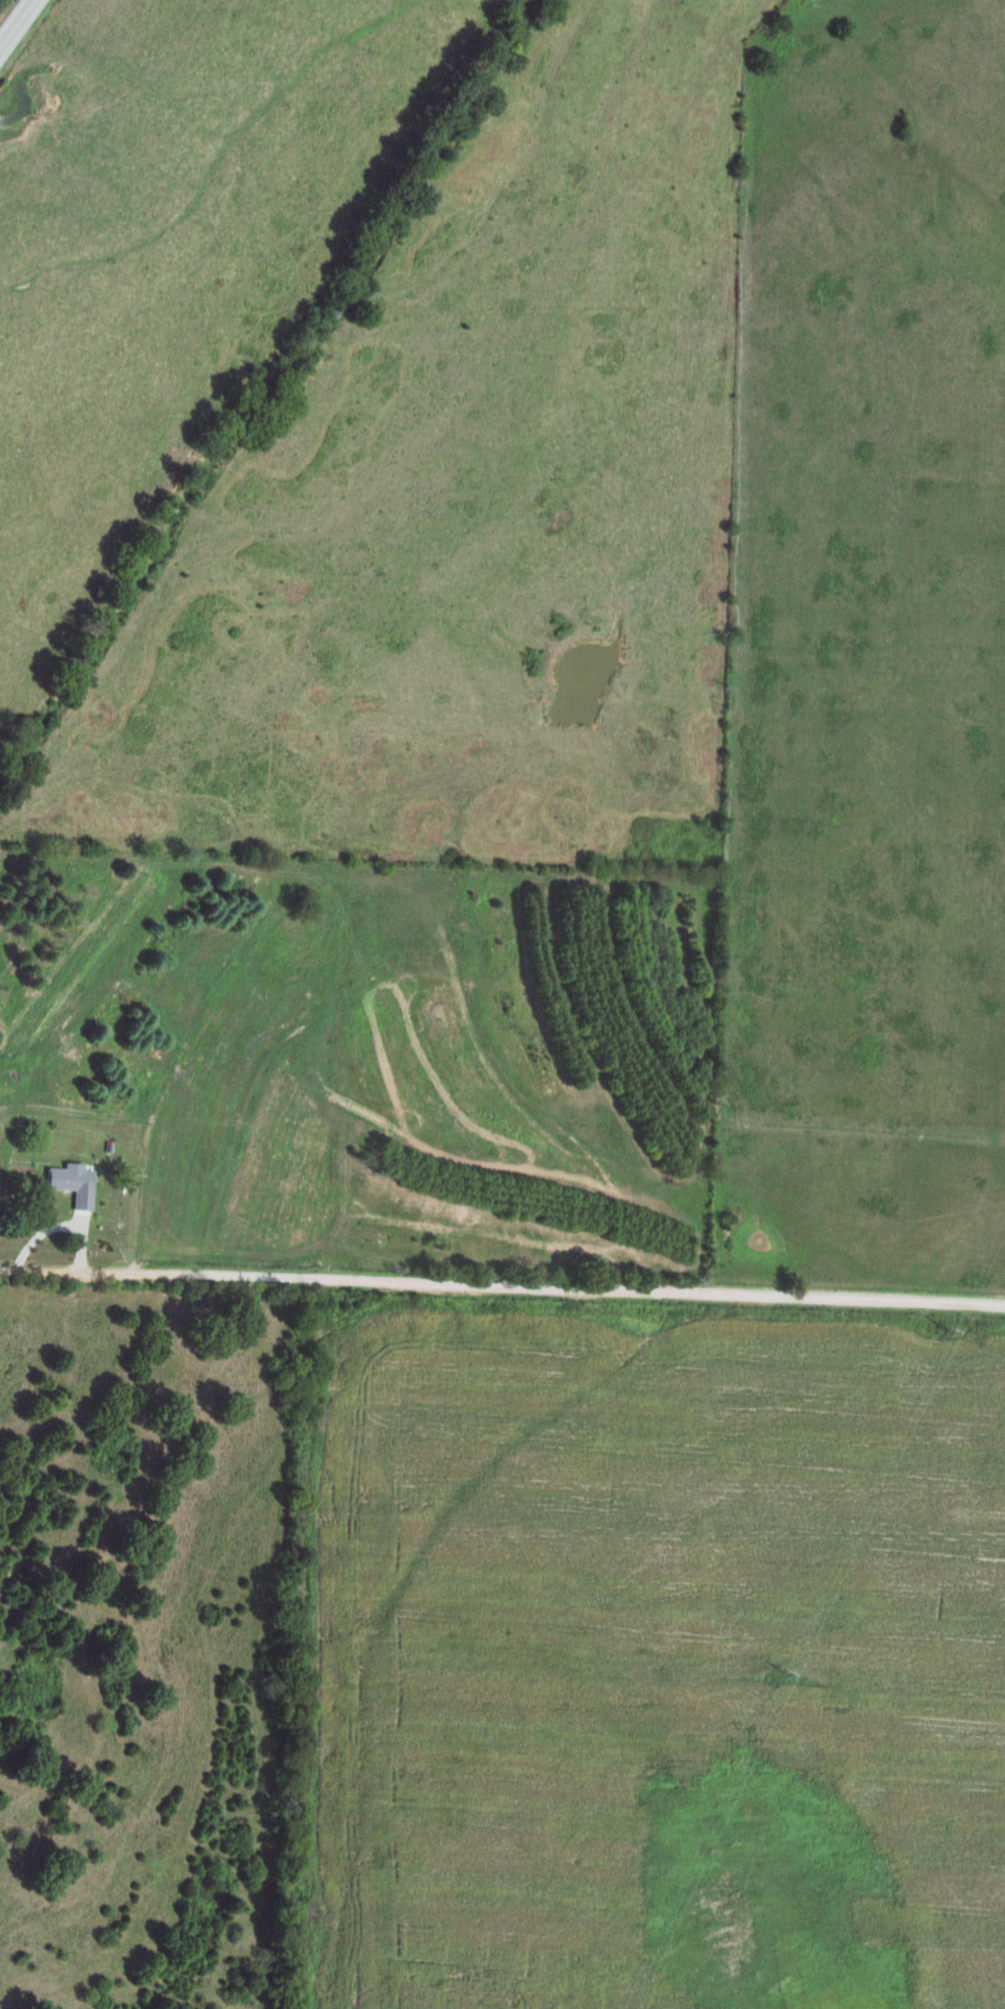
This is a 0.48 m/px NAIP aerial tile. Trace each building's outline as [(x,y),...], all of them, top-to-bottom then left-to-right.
[(81,1161),(62,1161),(62,1166),(44,1165),(43,1187),(90,1189),(90,1168),(81,1168),(81,1161)]
